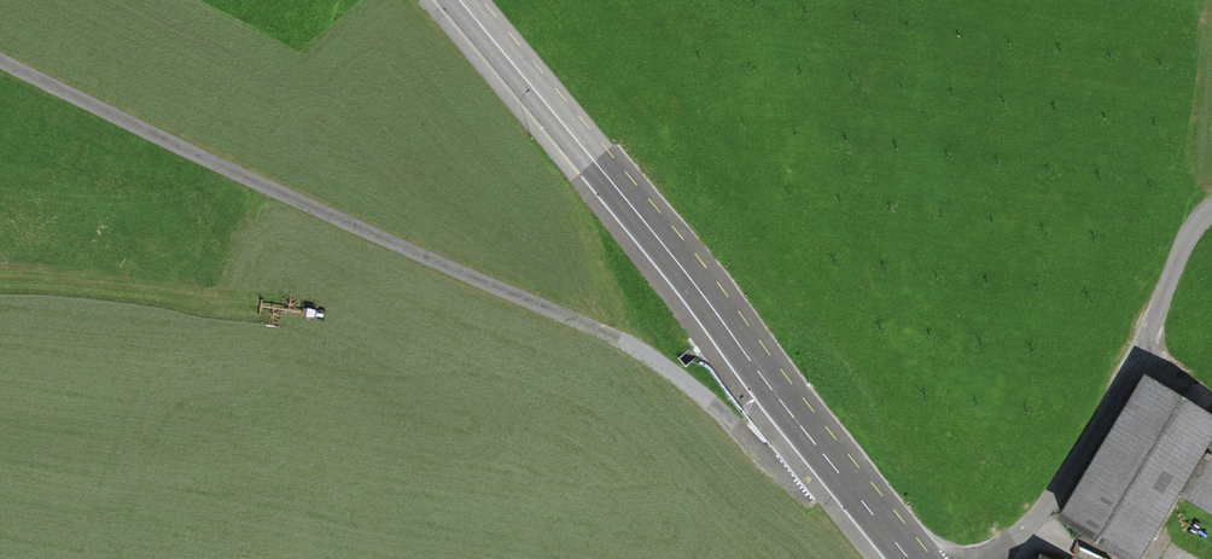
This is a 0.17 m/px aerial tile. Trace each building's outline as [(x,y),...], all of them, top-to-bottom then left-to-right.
[(1147,371),(1064,516),(1140,558),(1147,558),(1182,498),(1211,515),(1211,408),(1147,371)]
